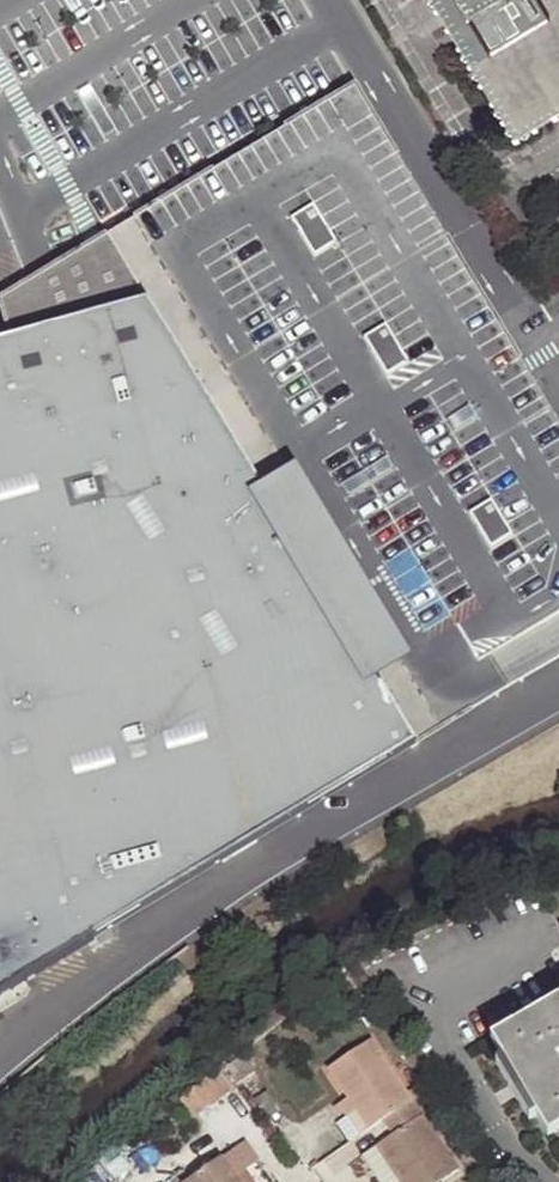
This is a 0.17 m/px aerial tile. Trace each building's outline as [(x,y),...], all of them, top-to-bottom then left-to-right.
[(516,134),(558,108),(558,0),(438,0),(516,134)] [(411,650),(375,673),(419,745),(465,716),(543,671),(558,661),(558,423),(536,382),(510,340),(355,80),(95,237),(47,265),(0,293),(0,304),(7,333),(145,294),(260,480),(295,459),(411,650)] [(146,911),(279,831),(365,778),(419,745),(375,673),(260,480),(145,294),(7,333),(0,335),(0,1001),(146,911)] [(295,459),(260,480),(375,673),(411,650),(295,459)] [(505,1062),(539,1119),(550,1138),(558,1133),(558,1003),(493,1041),(505,1062)] [(415,1102),(374,1040),(330,1069),(350,1099),(339,1106),(347,1119),(358,1112),(371,1131),(384,1123),(415,1102)] [(226,1066),(240,1087),(256,1076),(242,1056),(226,1066)] [(539,1119),(505,1062),(497,1066),(530,1123),(539,1119)] [(234,1091),(240,1087),(226,1066),(220,1070),(234,1091)] [(210,1107),(234,1091),(220,1070),(196,1087),(210,1107)] [(415,1102),(384,1123),(395,1138),(379,1148),(400,1181),(401,1181),(447,1181),(461,1172),(415,1102)] [(358,1112),(347,1119),(360,1139),(371,1131),(358,1112)] [(235,1178),(245,1171),(259,1161),(246,1141),(187,1181),(237,1181),(235,1178)] [(379,1148),(364,1158),(379,1181),(398,1181),(400,1181),(379,1148)] [(245,1171),(235,1178),(237,1181),(252,1181),(245,1171)]
